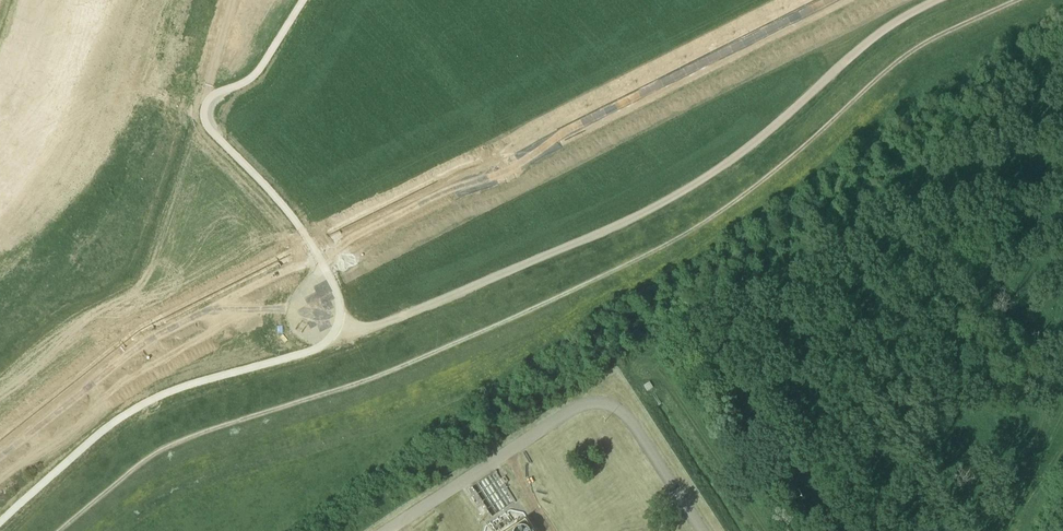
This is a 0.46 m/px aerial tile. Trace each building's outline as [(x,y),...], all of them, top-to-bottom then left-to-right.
[(526,519),(508,530),(534,530),(526,519)]
